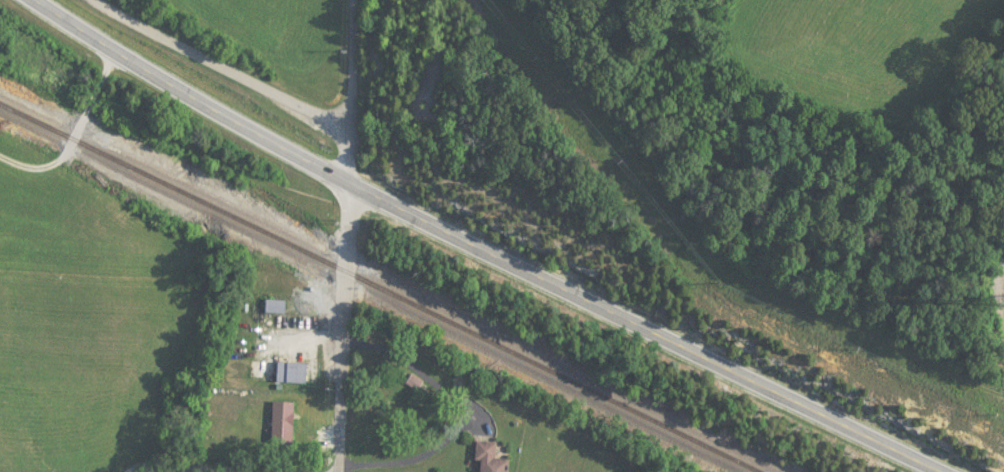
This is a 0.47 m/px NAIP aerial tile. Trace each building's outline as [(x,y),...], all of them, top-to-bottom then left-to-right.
[(283,314),(284,301),(263,300),(262,313),(283,314)] [(305,383),(305,363),(275,363),(275,383),(305,383)] [(415,391),(421,383),(411,376),(405,385),(415,391)] [(270,403),(270,446),(292,446),(292,403),(270,403)] [(508,460),(494,460),(495,443),(474,442),(473,462),(477,462),(476,471),(507,471),(508,460)]
